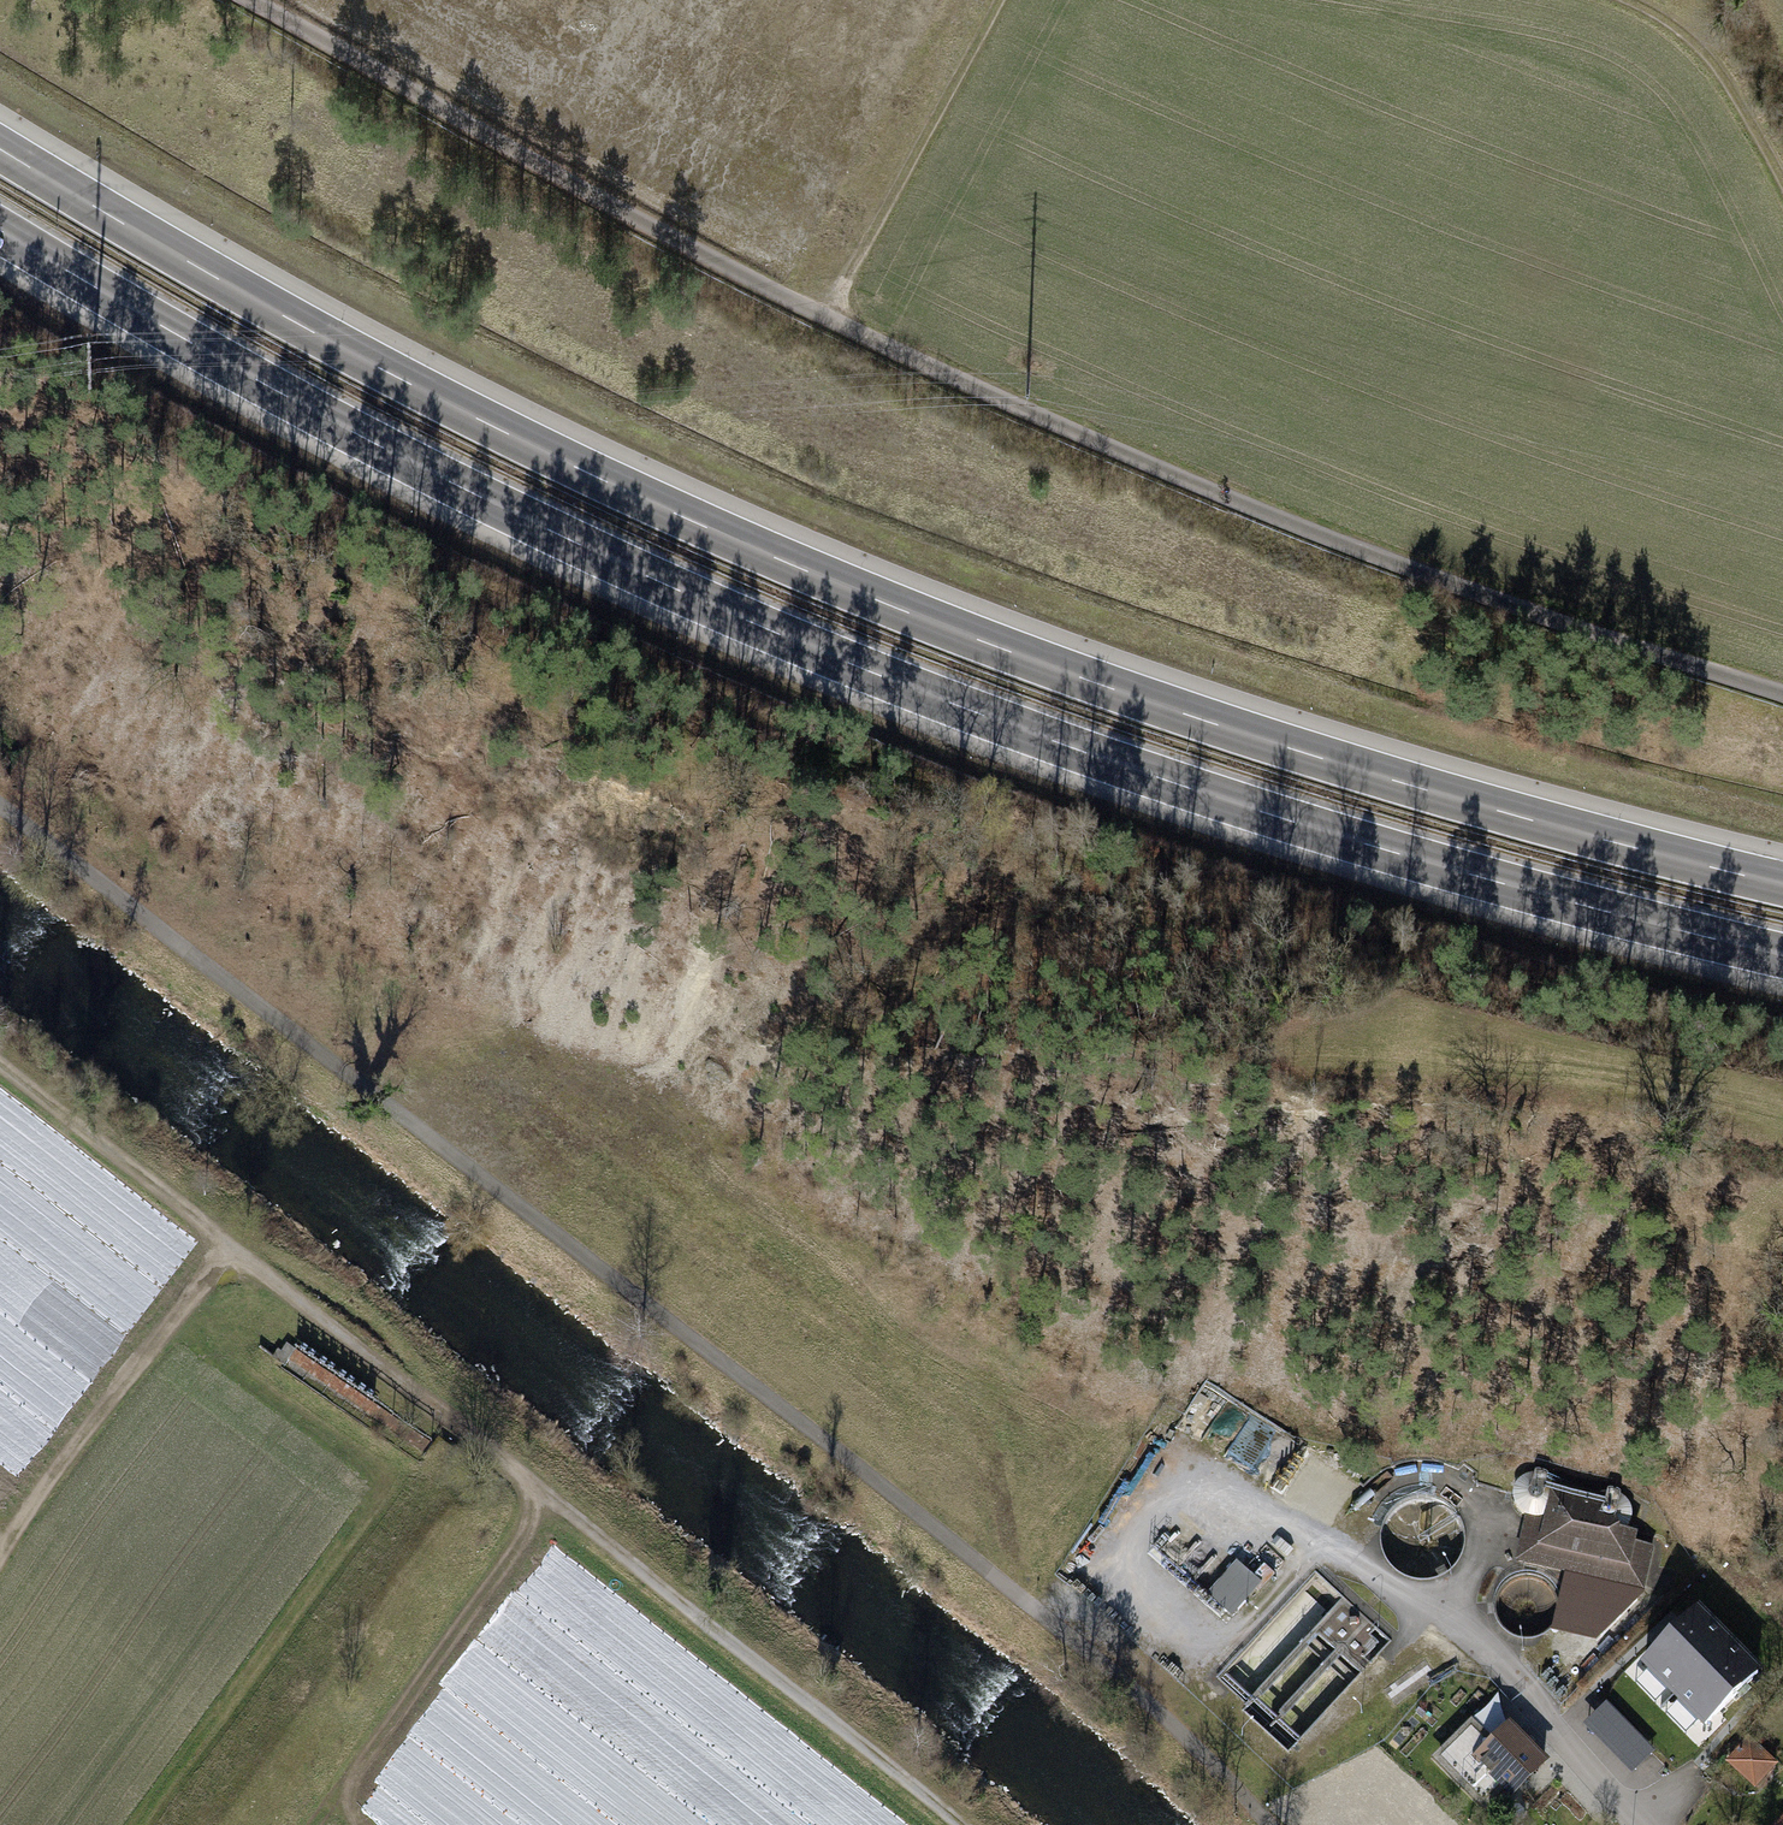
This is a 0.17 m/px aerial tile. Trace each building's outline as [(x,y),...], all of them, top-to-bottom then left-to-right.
[(1233,1458),(1261,1469),(1278,1422),(1250,1412),(1233,1458)] [(1526,1517),(1516,1561),(1645,1592),(1655,1547),(1638,1543),(1640,1534),(1624,1531),(1617,1517),(1613,1518),(1609,1519),(1605,1518),(1602,1515),(1606,1496),(1553,1485),(1546,1517),(1542,1519),(1537,1521),(1534,1519),(1526,1517)] [(1210,1599),(1239,1622),(1267,1586),(1238,1564),(1210,1599)] [(1248,1658),(1266,1673),(1329,1603),(1312,1588),(1248,1658)] [(1763,1674),(1699,1608),(1638,1667),(1702,1733),(1763,1674)] [(1347,1610),(1252,1707),(1292,1746),(1387,1649),(1347,1610)] [(1655,1752),(1607,1703),(1584,1725),(1633,1775),(1655,1752)] [(1506,1727),(1471,1764),(1516,1807),(1551,1769),(1506,1727)] [(1779,1758),(1750,1732),(1723,1762),(1752,1788),(1779,1758)] [(1771,1824),(1782,1824),(1782,1812),(1771,1824)]
